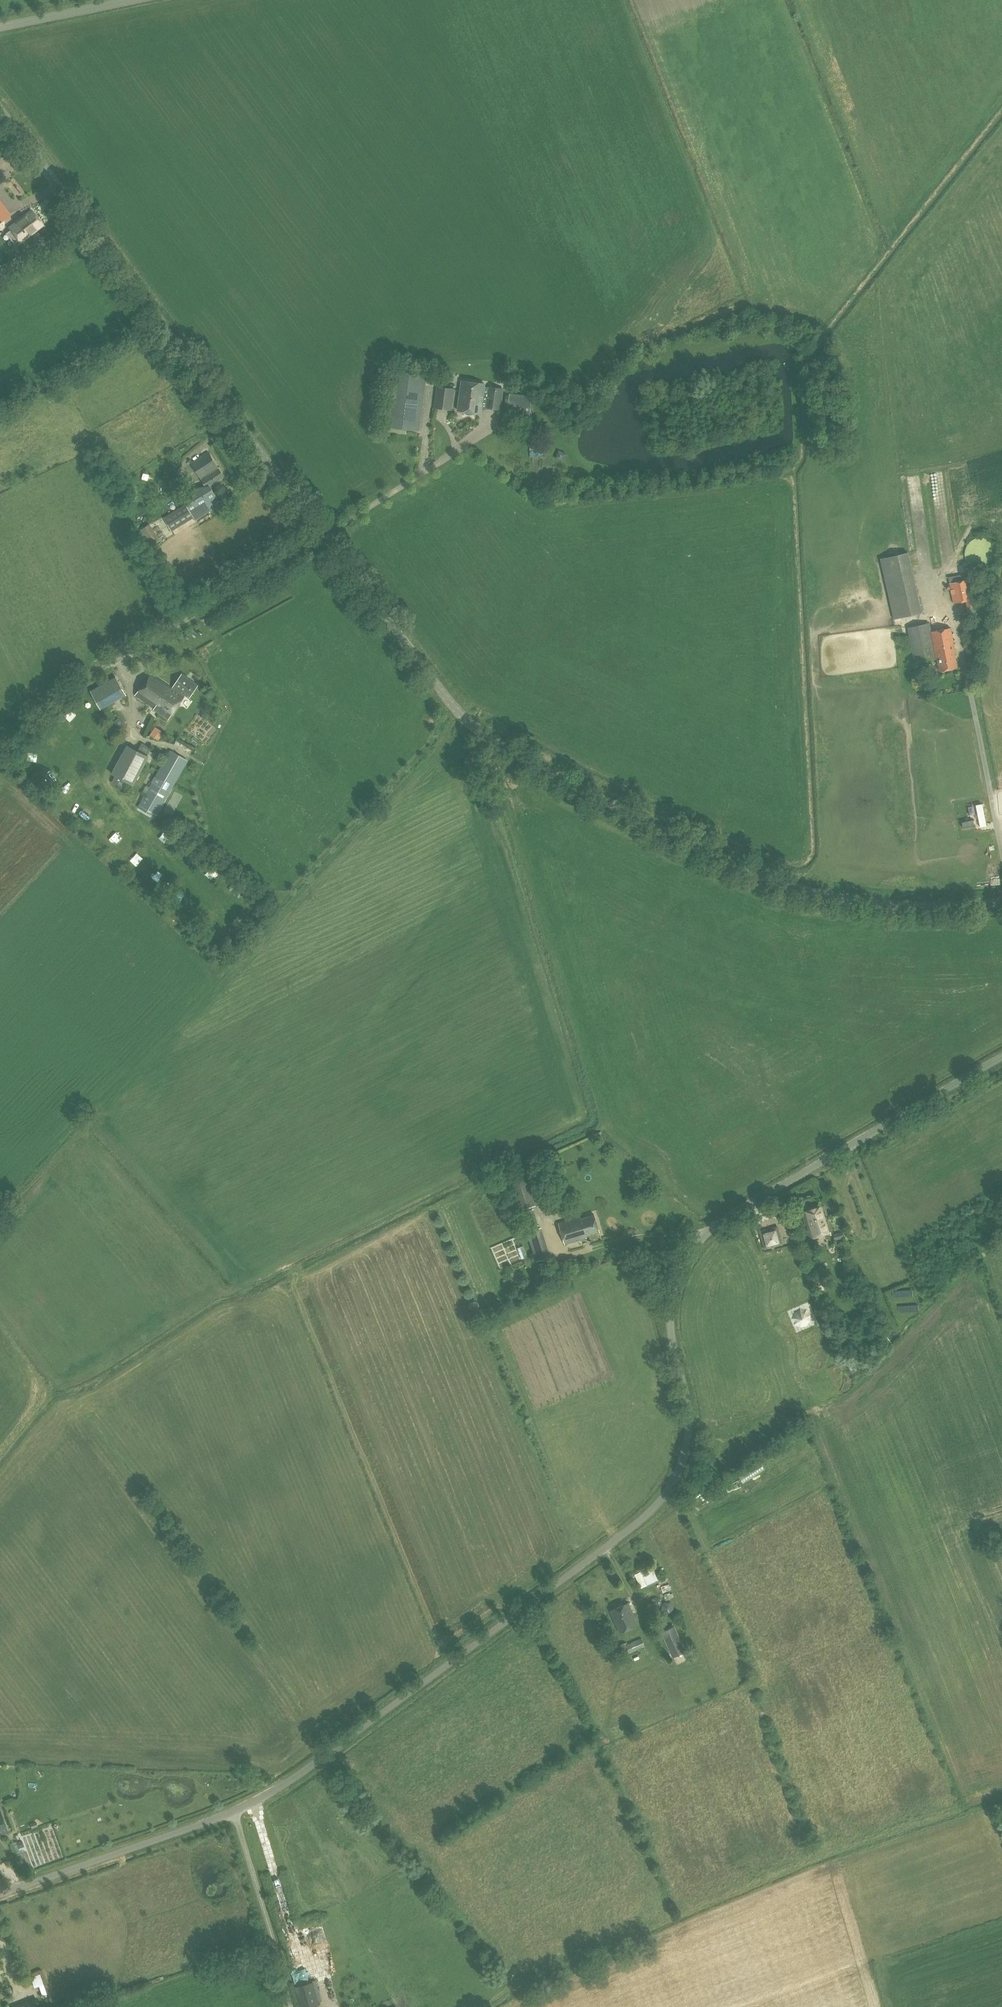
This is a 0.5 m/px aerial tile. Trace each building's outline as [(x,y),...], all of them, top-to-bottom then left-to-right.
[(9,227),(20,242),(42,225),(32,211),(9,227)] [(387,425),(419,430),(427,374),(395,369),(387,425)] [(462,380),(461,391),(458,410),(481,413),(485,383),(462,380)] [(435,407),(452,409),(454,389),(437,387),(435,407)] [(485,407),(501,409),(503,389),(488,387),(485,407)] [(504,423),(529,425),(530,414),(532,395),(513,394),(511,412),(505,412),(504,423)] [(191,463),(202,478),(206,475),(208,478),(210,477),(214,483),(225,476),(209,451),(191,463)] [(562,451),(559,458),(566,461),(569,454),(562,451)] [(122,493),(134,496),(136,488),(124,485),(122,493)] [(182,498),(186,503),(194,517),(196,520),(222,504),(212,489),(200,487),(182,498)] [(194,517),(186,503),(164,517),(173,531),(194,517)] [(139,530),(149,546),(160,539),(150,523),(139,530)] [(999,551),(999,548),(998,545),(996,542),(994,539),(992,538),(989,537),(986,536),(984,536),(980,536),(977,537),(975,539),(973,541),(971,543),(970,546),(969,549),(969,552),(970,555),(971,557),(972,560),(974,562),(977,564),(979,565),(982,566),(985,566),(988,565),(991,564),(993,563),(995,561),(997,559),(998,557),(999,554),(999,551)] [(880,558),(895,619),(922,613),(907,552),(880,558)] [(949,582),(954,603),(966,601),(967,608),(976,606),(970,578),(949,582)] [(930,623),(908,627),(915,663),(937,658),(932,631),(930,623)] [(932,631),(937,658),(940,671),(958,667),(955,655),(956,655),(951,627),(932,631)] [(171,688),(152,674),(136,696),(168,718),(183,697),(187,700),(197,686),(181,675),(171,688)] [(117,678),(91,692),(100,707),(125,693),(117,678)] [(50,737),(57,730),(50,724),(43,731),(50,737)] [(150,734),(158,740),(163,732),(155,727),(150,734)] [(118,776),(124,780),(134,785),(150,756),(127,744),(112,773),(118,776)] [(23,750),(26,760),(34,757),(30,748),(23,750)] [(171,750),(149,787),(146,786),(142,793),(145,795),(138,808),(156,818),(159,812),(188,760),(171,750)] [(65,781),(58,788),(62,792),(69,786),(65,781)] [(986,825),(982,804),(975,805),(979,827),(986,825)] [(973,819),(961,822),(963,828),(974,826),(973,819)] [(113,830),(107,837),(115,843),(120,836),(113,830)] [(177,850),(184,857),(191,850),(183,843),(177,850)] [(137,863),(141,855),(133,851),(129,860),(137,863)] [(179,897),(181,892),(174,888),(171,893),(179,897)] [(510,1182),(518,1211),(538,1205),(530,1176),(510,1182)] [(802,1212),(810,1238),(833,1231),(825,1205),(802,1212)] [(525,1212),(530,1228),(540,1225),(536,1209),(525,1212)] [(559,1222),(565,1244),(586,1237),(586,1235),(600,1231),(595,1214),(580,1218),(580,1216),(559,1222)] [(760,1231),(765,1249),(782,1244),(778,1226),(772,1228),(772,1229),(767,1231),(766,1229),(760,1231)] [(528,1233),(536,1260),(549,1256),(540,1229),(528,1233)] [(788,1229),(783,1230),(786,1242),(791,1241),(788,1229)] [(842,1231),(833,1233),(835,1240),(844,1237),(842,1231)] [(802,1233),(797,1241),(806,1247),(811,1239),(802,1233)] [(821,1244),(829,1242),(828,1236),(819,1238),(821,1244)] [(815,1284),(815,1285),(815,1286),(816,1287),(816,1288),(817,1289),(818,1289),(819,1289),(820,1290),(821,1290),(822,1290),(823,1289),(824,1289),(825,1288),(826,1287),(826,1286),(827,1286),(827,1285),(827,1283),(827,1282),(826,1281),(826,1280),(825,1279),(824,1279),(824,1278),(823,1278),(822,1278),(821,1277),(820,1278),(819,1278),(818,1278),(817,1279),(816,1279),(816,1280),(815,1281),(815,1282),(815,1283),(815,1284)] [(890,1340),(882,1331),(879,1334),(887,1342),(890,1340)] [(643,1574),(647,1584),(658,1578),(654,1569),(643,1574)] [(611,1611),(620,1633),(638,1625),(629,1603),(611,1611)] [(661,1632),(673,1657),(686,1652),(675,1626),(661,1632)] [(626,1645),(630,1653),(647,1646),(643,1637),(626,1645)] [(630,1653),(626,1645),(625,1643),(613,1648),(618,1659),(630,1653)] [(303,2006),(310,2006),(321,2004),(315,1982),(312,1971),(295,1976),(303,2006)] [(34,1977),(38,1987),(47,1983),(43,1973),(34,1977)] [(14,2006),(40,2006),(37,1998),(14,2006)]
